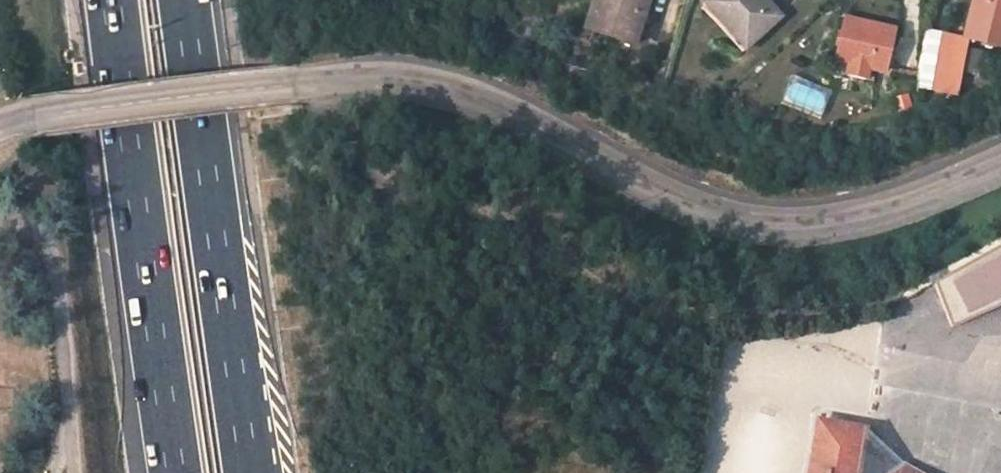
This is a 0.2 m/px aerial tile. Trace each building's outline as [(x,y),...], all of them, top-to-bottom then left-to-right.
[(632,43),(646,0),(602,0),(592,30),(632,43)] [(703,3),(747,50),(781,18),(765,0),(707,0),(703,3)] [(964,39),(1000,47),(1000,0),(973,0),(964,39)] [(847,20),(837,62),(884,73),(894,31),(847,20)] [(821,115),(829,95),(792,79),(784,100),(821,115)] [(951,273),(968,313),(1000,298),(1000,245),(951,273)] [(951,273),(935,282),(952,328),(1000,306),(1000,298),(968,313),(951,273)] [(866,429),(819,421),(810,472),(858,472),(866,429)] [(905,464),(866,429),(858,472),(920,472),(905,464)]
